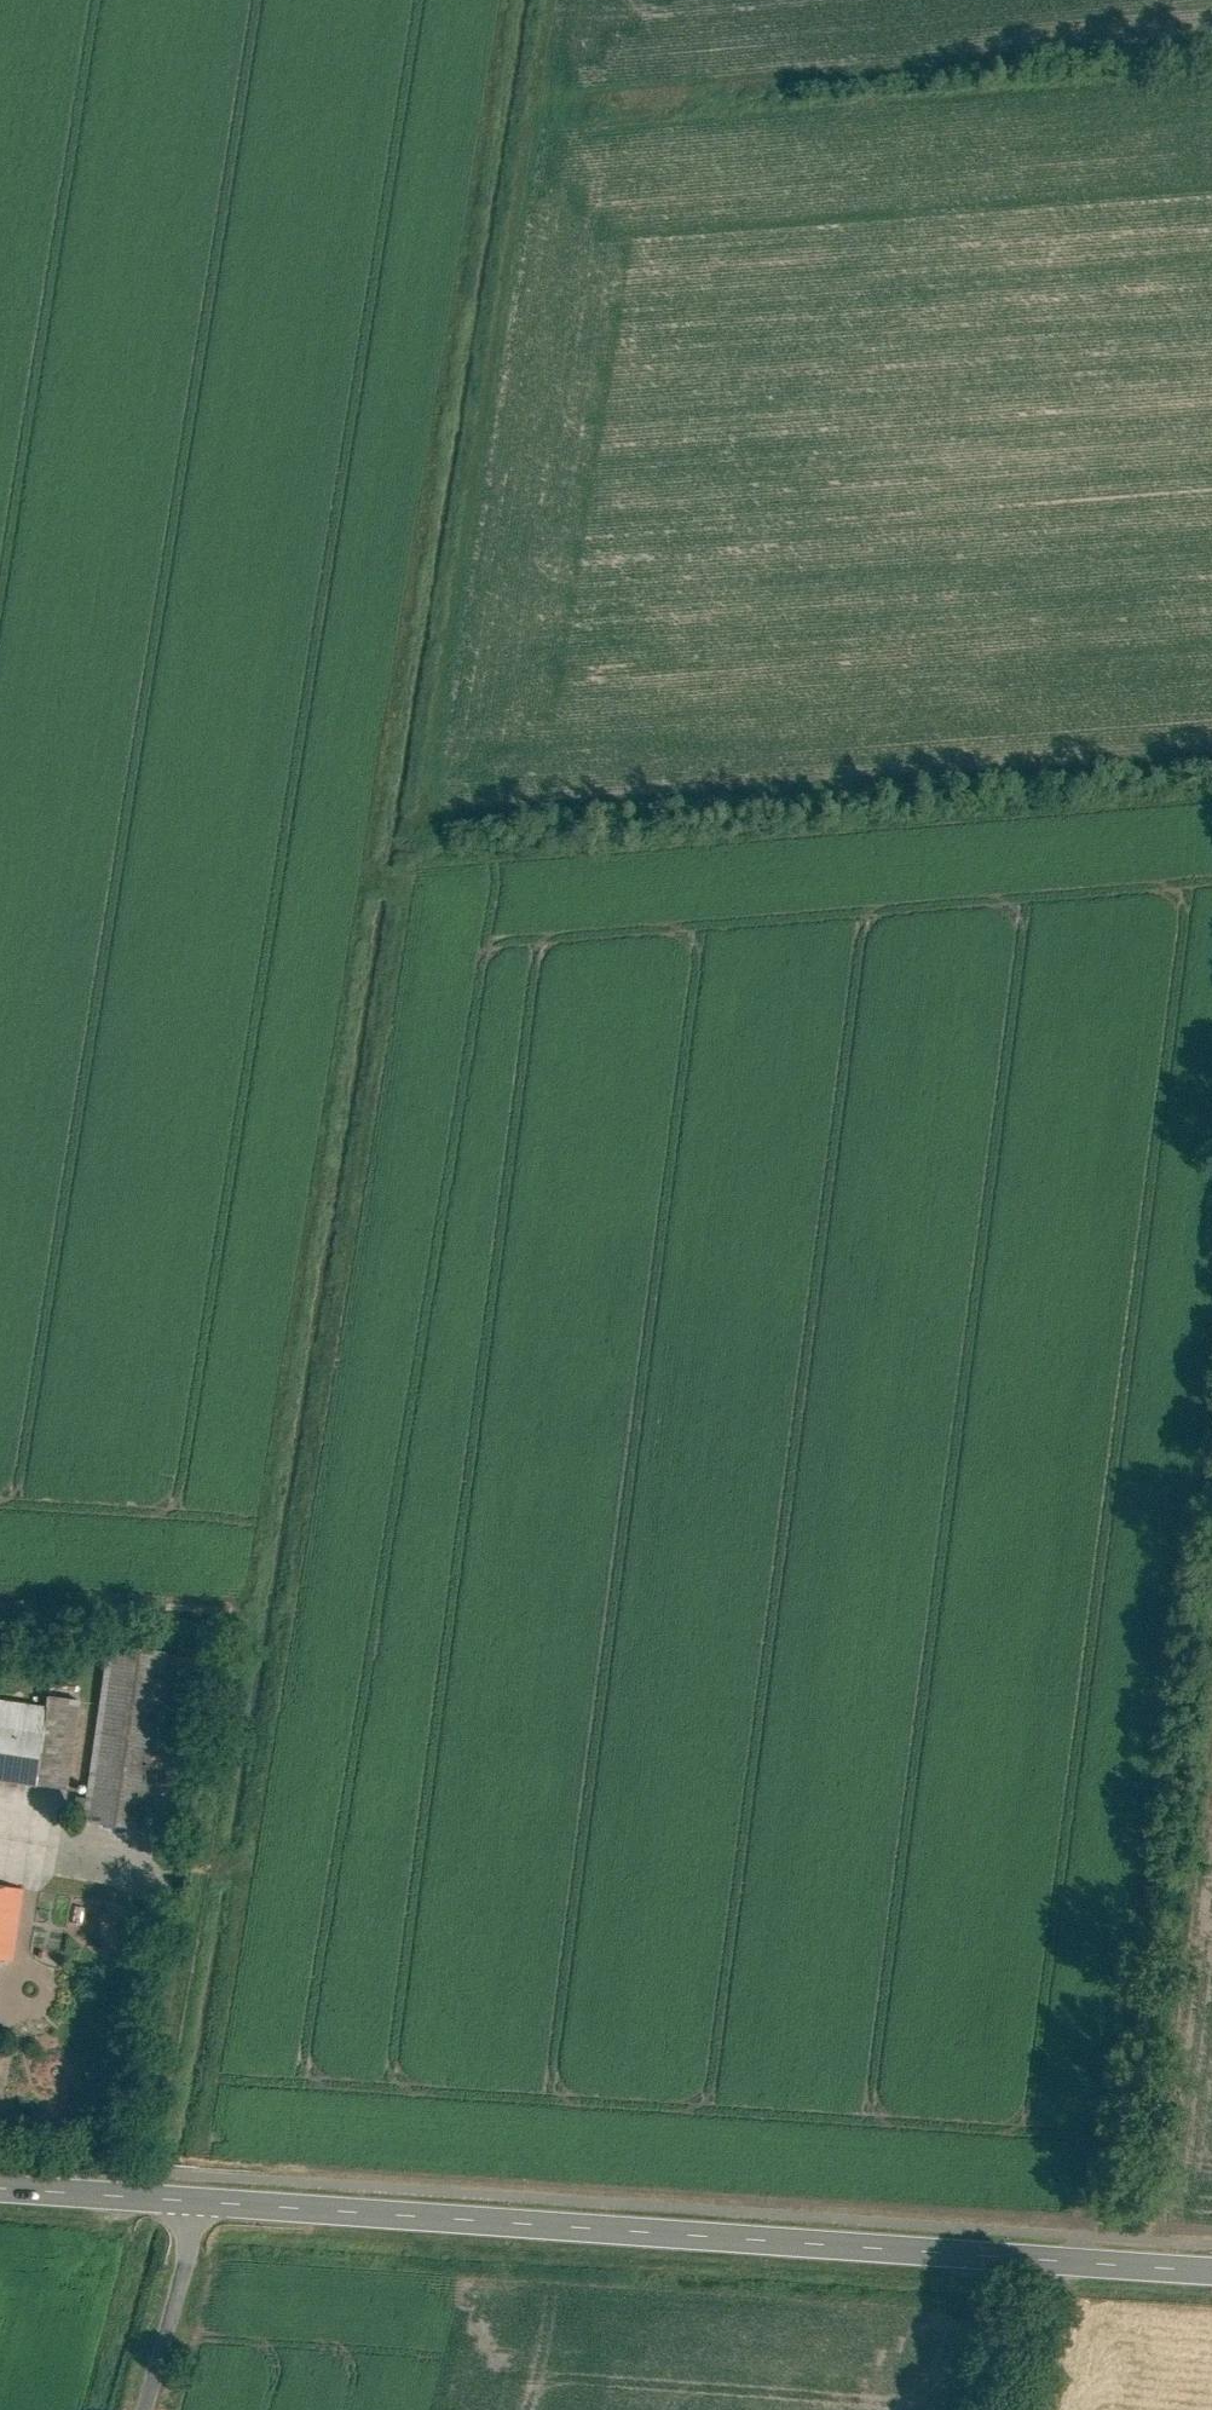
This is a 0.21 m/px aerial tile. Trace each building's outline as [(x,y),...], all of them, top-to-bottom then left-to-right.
[(114,1643),(87,1819),(158,1829),(184,1654),(114,1643)] [(70,1789),(83,1700),(52,1695),(50,1704),(0,1697),(0,1779),(70,1789)] [(1,1960),(22,1963),(33,1883),(0,1878),(0,1964),(1,1960)]
